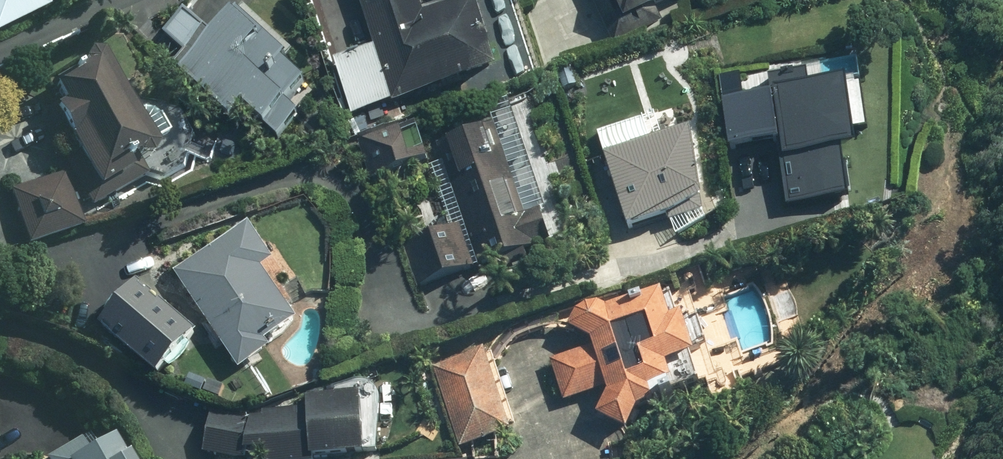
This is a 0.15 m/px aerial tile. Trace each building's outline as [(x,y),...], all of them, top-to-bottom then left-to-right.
[(52,9),(48,0),(0,0),(0,34),(52,9)] [(500,67),(477,0),(440,0),(424,5),(423,0),(361,0),(375,43),(334,57),(353,114),(394,100),(395,102),(500,67)] [(615,44),(681,14),(675,0),(595,0),(615,44)] [(293,56),(244,8),(217,35),(191,9),(167,33),(187,52),(174,65),(232,121),(246,106),(280,139),(304,115),(291,103),(310,83),(287,62),(293,56)] [(164,157),(104,53),(55,82),(67,103),(40,118),(97,217),(151,186),(141,170),(164,157)] [(778,140),(787,202),(850,193),(844,151),(859,149),(856,129),(866,127),(858,73),(811,80),(809,66),(770,71),(773,88),(723,95),(730,147),(778,140)] [(673,107),(598,131),(631,230),(671,217),(678,235),(716,211),(704,186),(695,127),(681,132),(673,107)] [(428,286),(545,246),(502,121),(434,144),(461,223),(412,239),(428,286)] [(431,161),(420,123),(360,140),(371,179),(431,161)] [(66,174),(12,192),(30,246),(84,228),(66,174)] [(252,222),(177,271),(240,368),(273,347),(268,340),(300,319),(265,266),(276,259),(252,222)] [(198,332),(140,281),(100,325),(159,376),(198,332)] [(629,431),(642,405),(681,394),(680,390),(703,383),(696,357),(712,352),(702,317),(689,320),(687,314),(680,316),(672,287),(581,314),(592,350),(555,358),(565,399),(604,390),(606,399),(598,416),(629,431)] [(463,444),(511,427),(485,355),(437,372),(463,444)] [(368,451),(363,397),(212,411),(217,458),(283,458),(368,451)] [(114,432),(97,443),(90,431),(47,458),(130,458),(114,432)]
